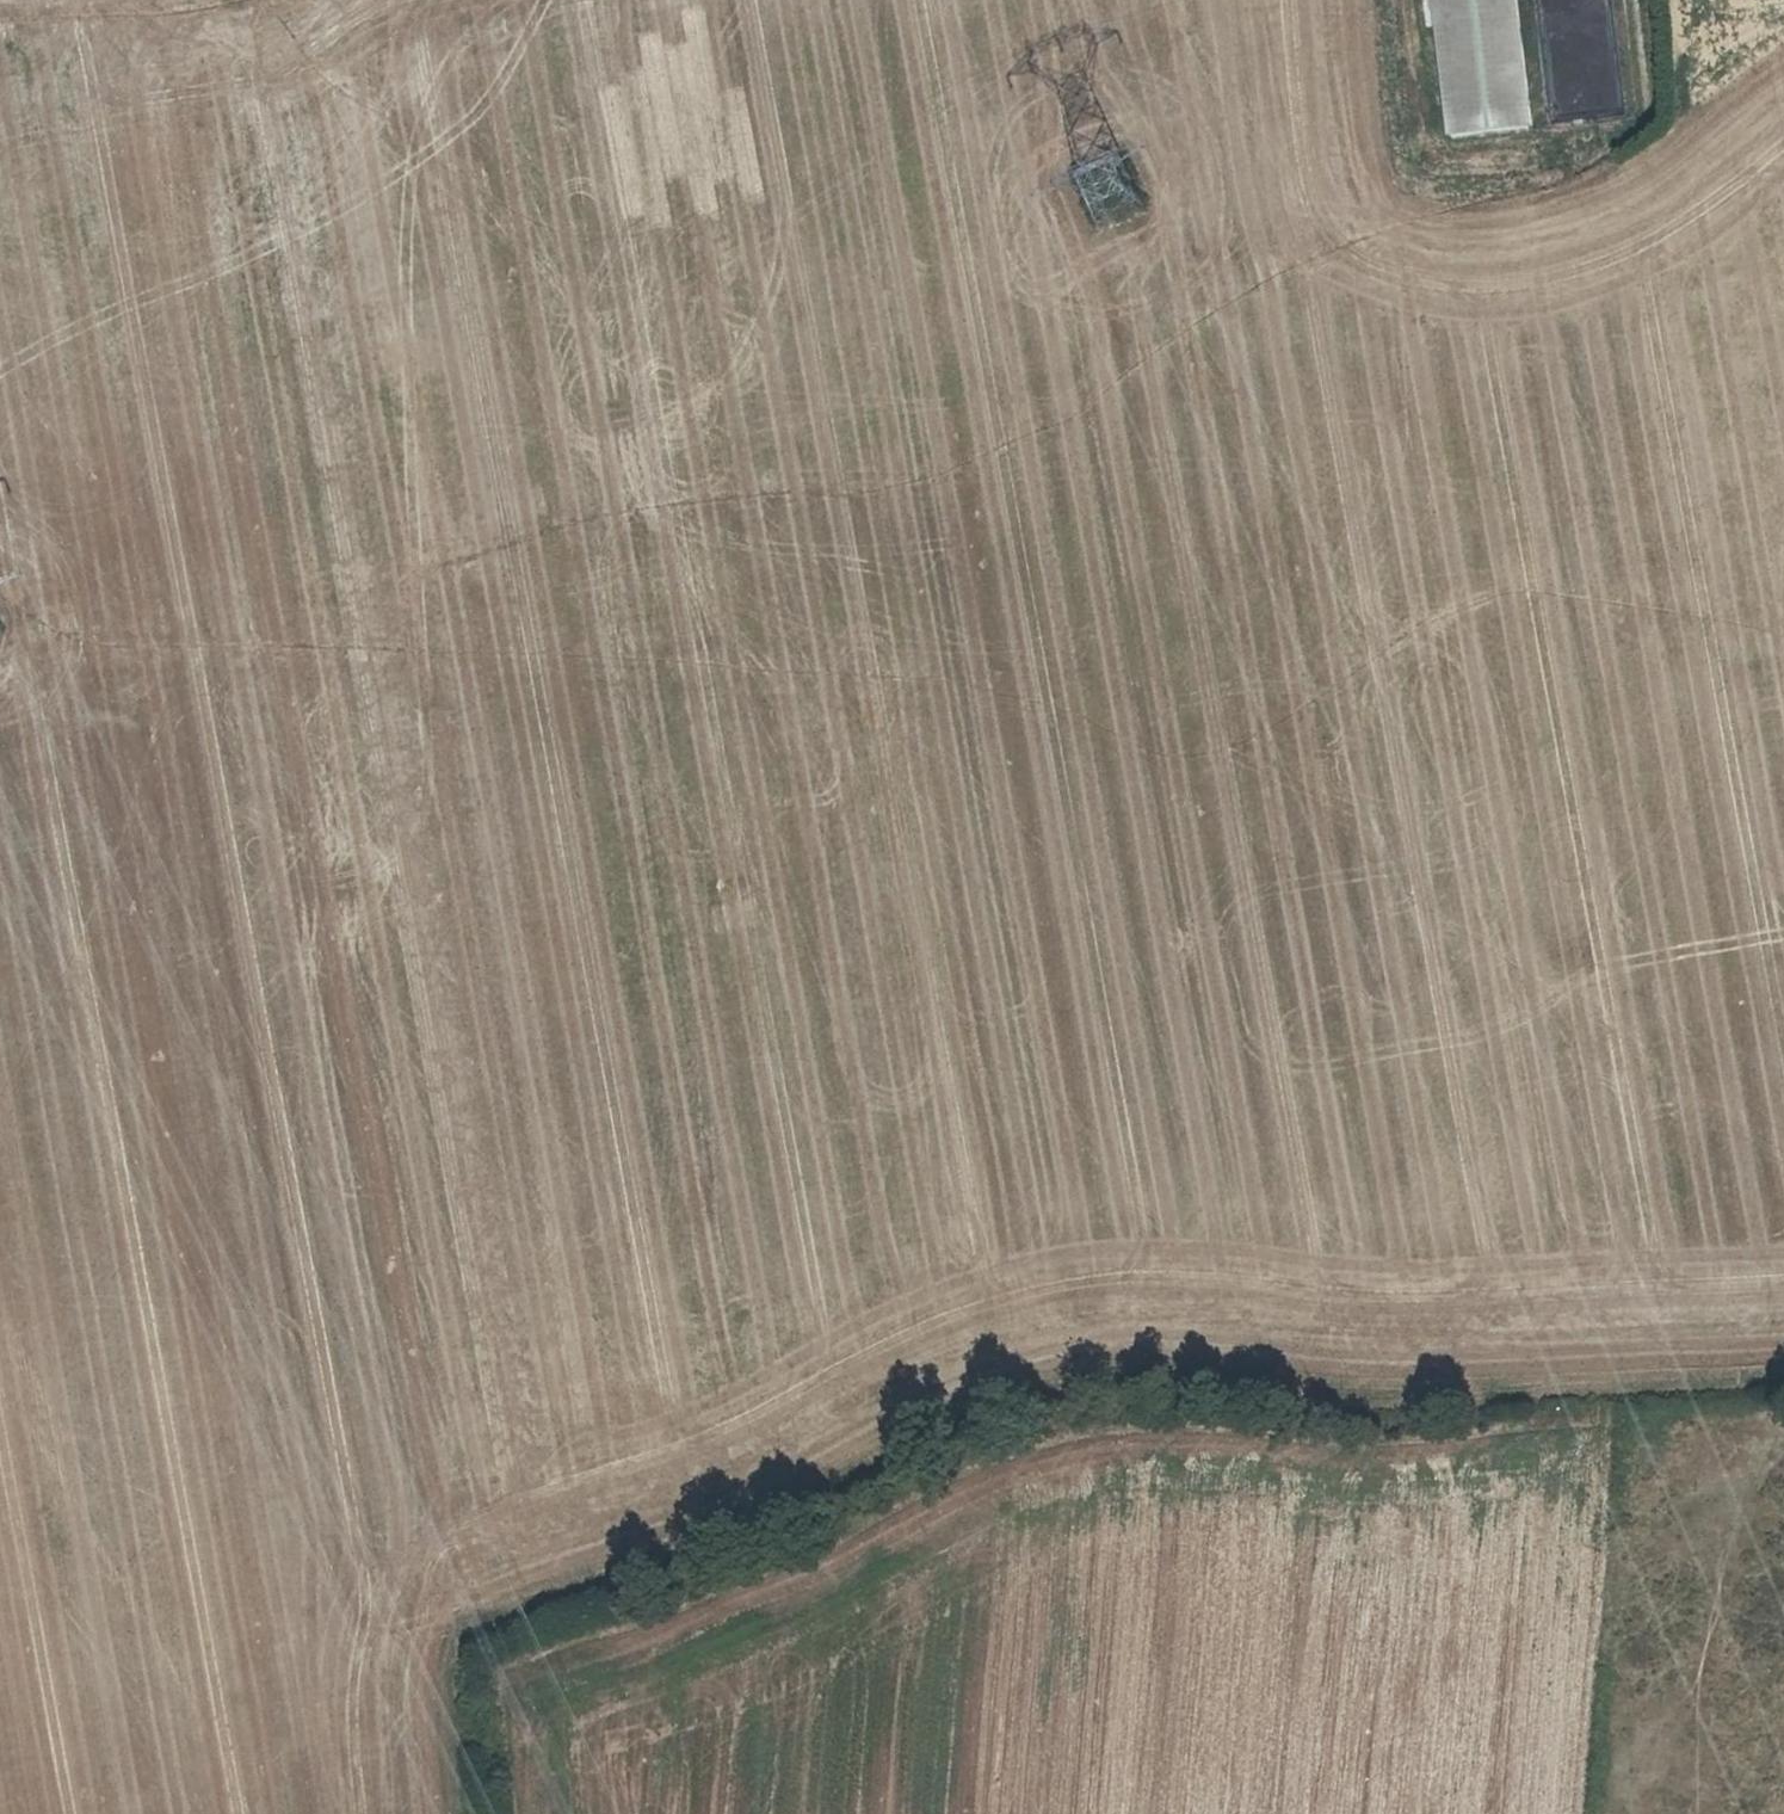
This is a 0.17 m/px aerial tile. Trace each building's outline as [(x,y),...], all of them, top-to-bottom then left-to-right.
[(1511,0),(1423,0),(1435,136),(1523,128),(1511,0)]
